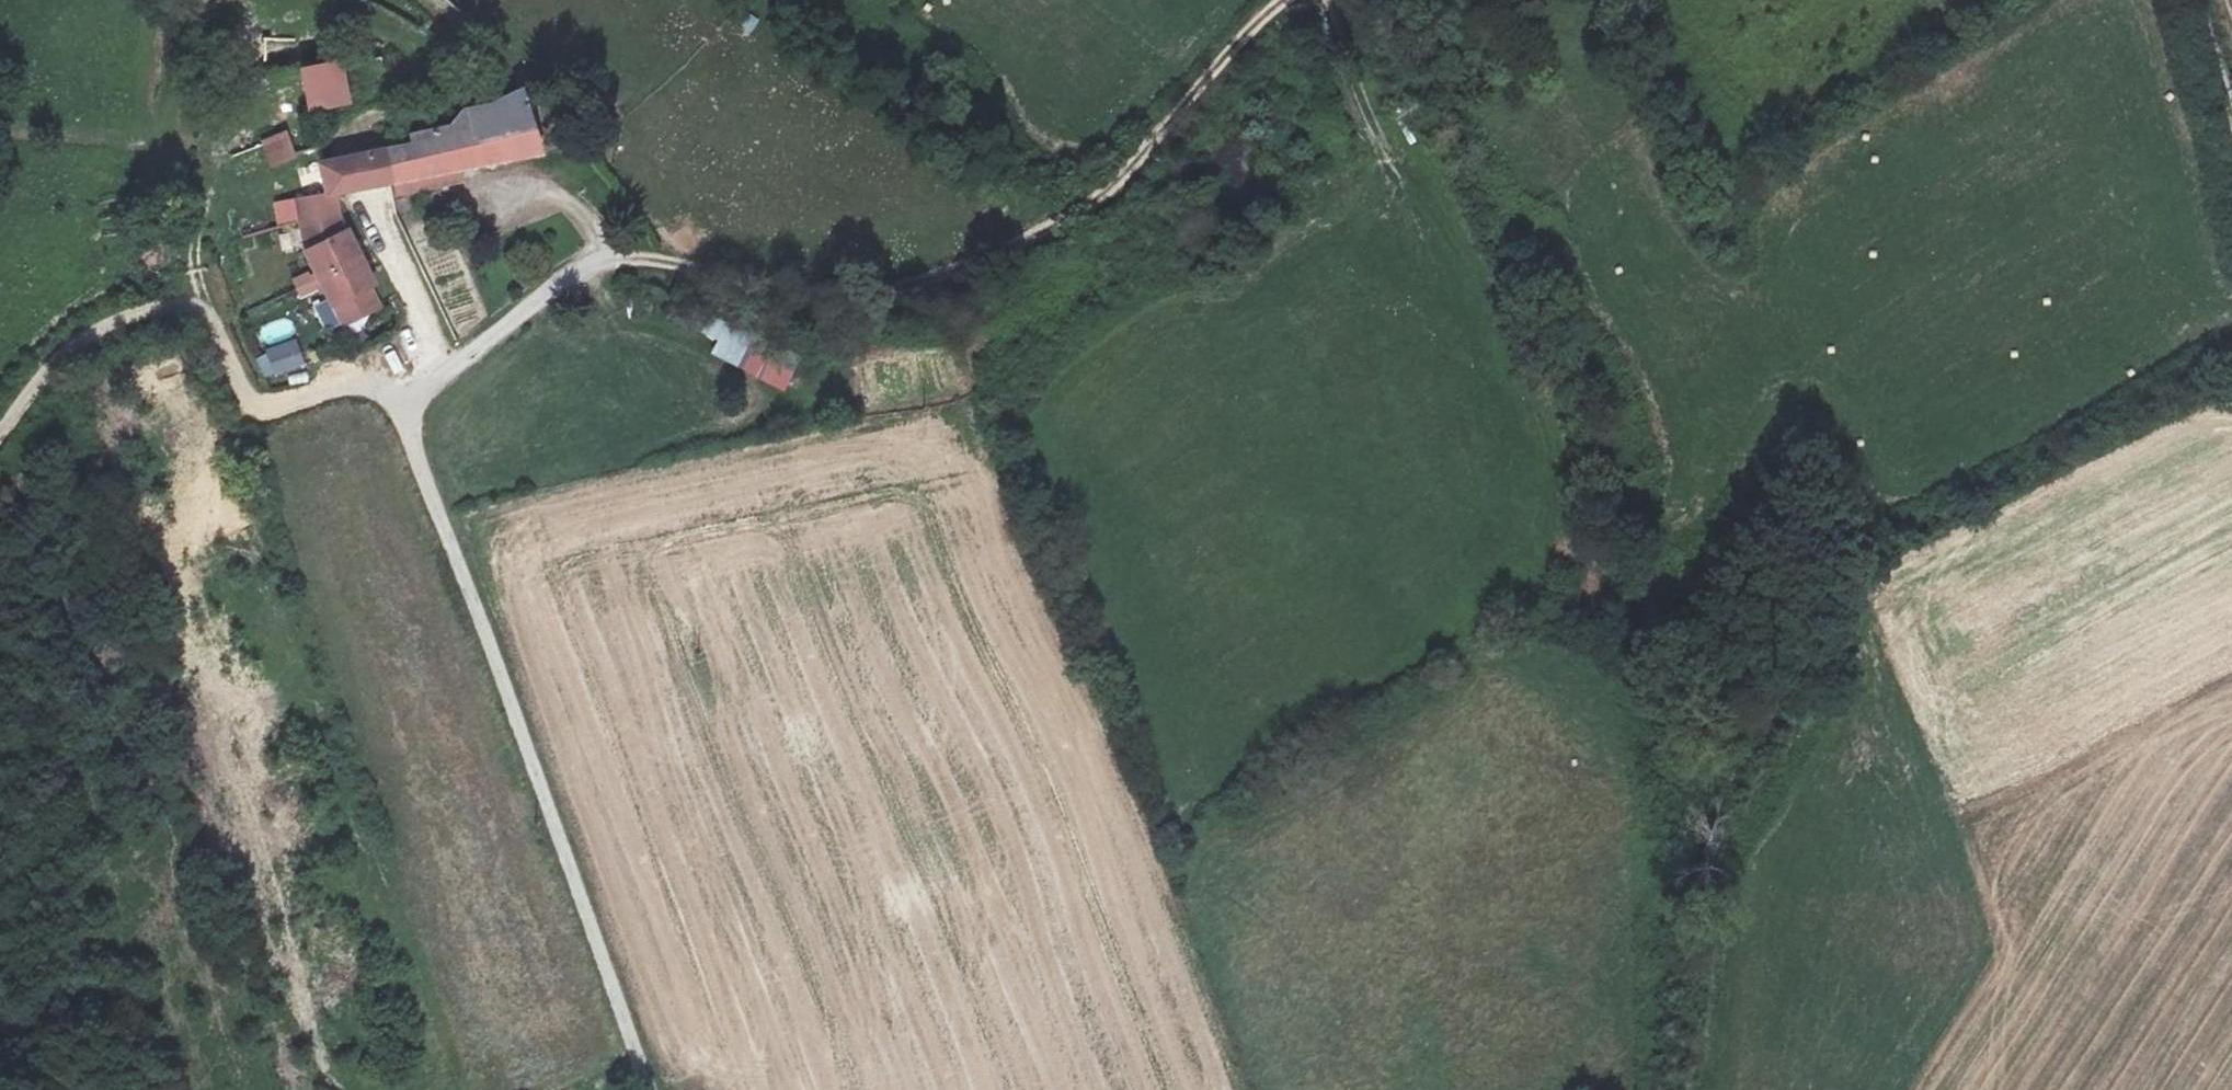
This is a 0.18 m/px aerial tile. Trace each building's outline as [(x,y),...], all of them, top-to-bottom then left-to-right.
[(352,102),(344,66),(308,73),(315,107),(352,102)] [(416,144),(324,165),(332,197),(392,185),(544,153),(525,93),(500,106),(469,110),(454,127),(413,134),(416,144)] [(274,166),(296,158),(286,133),(265,141),(274,166)] [(336,199),(297,203),(306,252),(342,332),(387,314),(356,231),(348,237),(336,199)] [(298,299),(317,293),(309,272),(291,278),(298,299)] [(259,325),(262,343),(295,337),(292,319),(259,325)] [(710,320),(703,336),(717,341),(710,359),(785,388),(798,354),(710,320)] [(296,339),(255,354),(265,380),(305,365),(296,339)]
